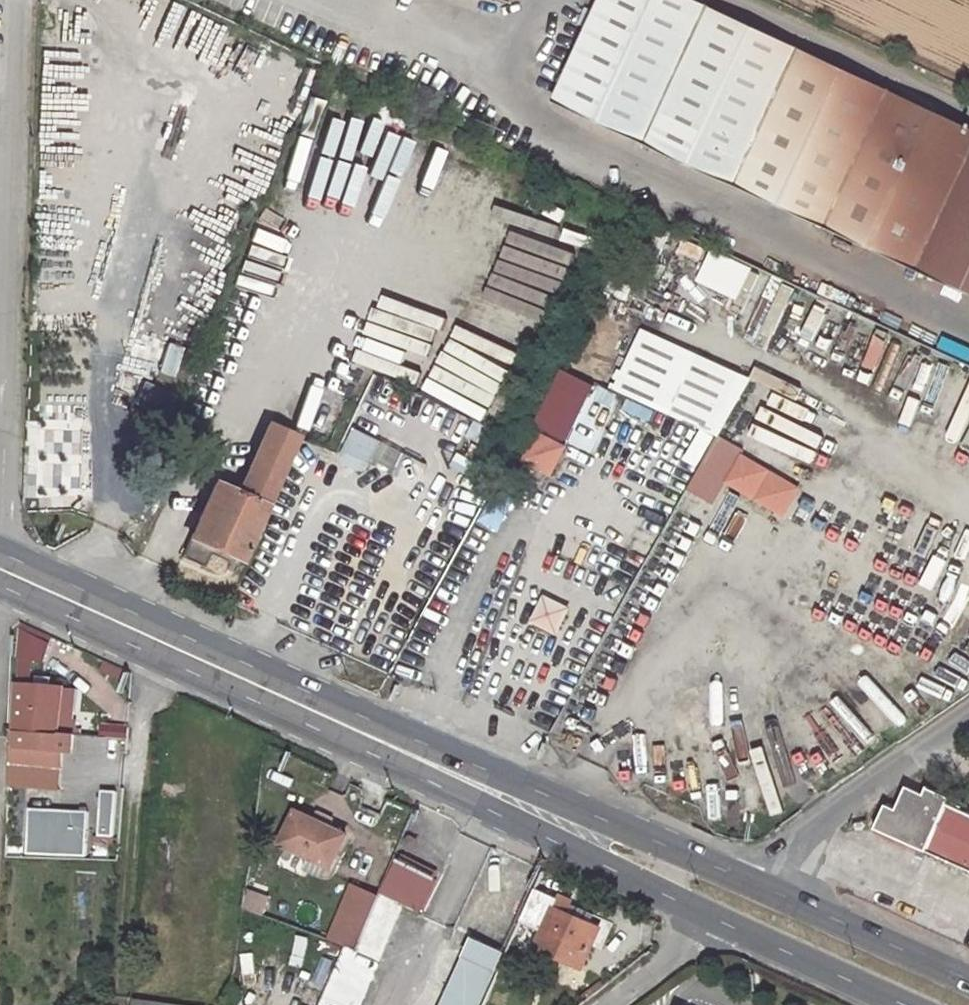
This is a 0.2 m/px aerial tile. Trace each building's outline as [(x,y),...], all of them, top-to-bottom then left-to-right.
[(694,0),(603,0),(555,103),(968,295),(968,128),(694,0)] [(735,303),(750,268),(708,250),(693,285),(735,303)] [(717,446),(746,377),(636,330),(609,391),(697,429),(683,462),(695,468),(684,494),(712,506),(719,489),(785,517),(801,482),(717,446)] [(172,377),(178,349),(142,340),(136,368),(172,377)] [(571,378),(527,466),(548,476),(592,388),(571,378)] [(243,559),(298,438),(271,426),(241,493),(217,483),(183,557),(206,567),(216,547),(243,559)] [(348,432),(340,453),(408,481),(417,460),(348,432)] [(555,638),(568,609),(541,596),(527,625),(555,638)] [(20,651),(40,661),(41,633),(21,624),(20,651)] [(18,747),(74,751),(75,735),(71,735),(72,723),(59,721),(61,688),(19,685),(18,747)] [(127,728),(108,727),(108,738),(127,740),(127,728)] [(898,810),(889,805),(877,829),(926,852),(951,799),(930,789),(926,796),(908,788),(898,810)] [(98,792),(97,836),(116,836),(117,792),(98,792)] [(965,813),(968,806),(951,799),(926,852),(968,871),(968,814),(965,813)] [(85,856),(84,810),(23,811),(24,857),(85,856)] [(345,834),(296,813),(283,844),(309,856),(305,866),(326,876),(345,834)] [(434,890),(398,871),(383,900),(419,918),(434,890)] [(354,952),(376,896),(347,885),(325,941),(354,952)] [(573,905),(568,916),(591,926),(595,915),(573,905)] [(568,916),(555,910),(537,949),(583,969),(600,929),(591,926),(568,916)] [(476,941),(446,1004),(474,1004),(499,952),(476,941)]
